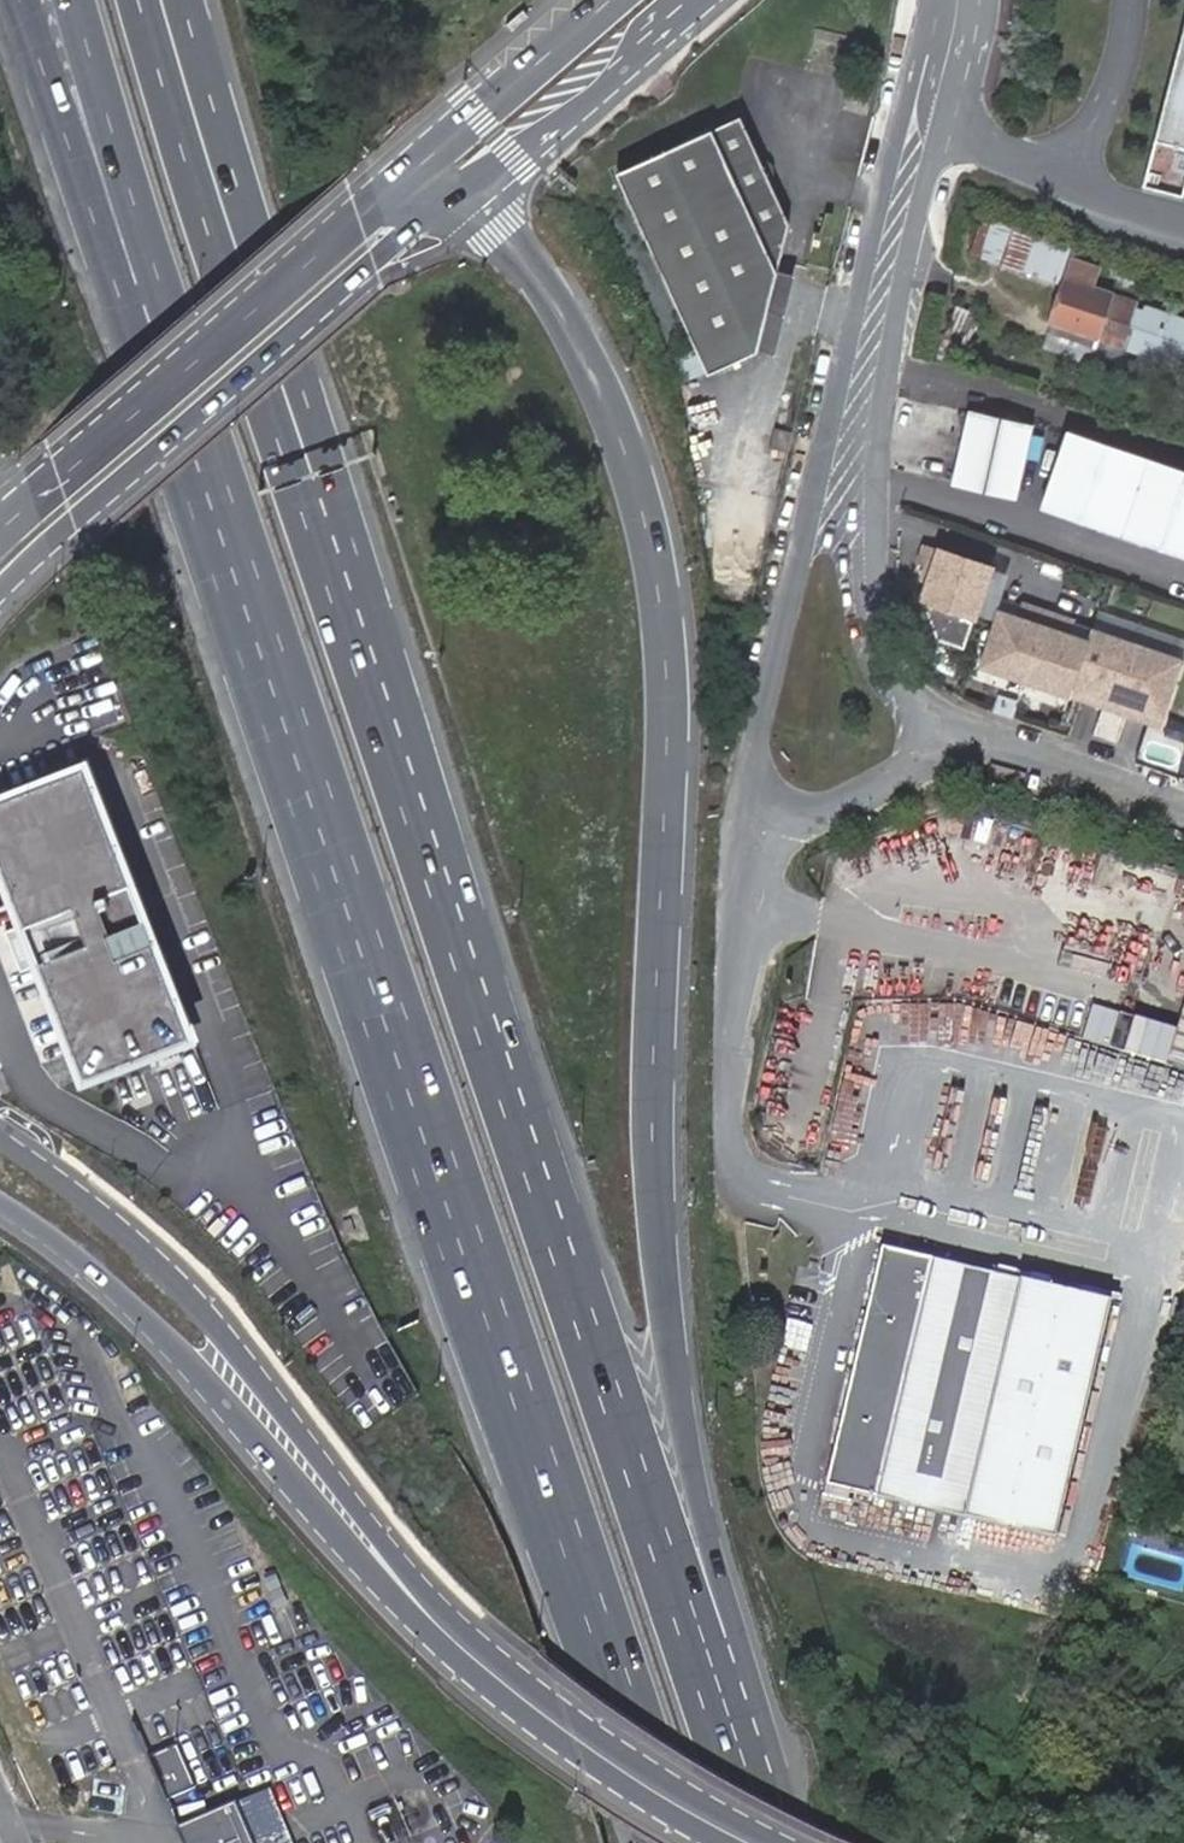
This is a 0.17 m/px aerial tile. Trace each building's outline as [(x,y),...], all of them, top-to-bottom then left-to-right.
[(1144,187),(1183,197),(1183,196),(1183,33),(1144,187)] [(615,175),(709,376),(757,354),(788,226),(739,118),(615,175)] [(1020,271),(1032,236),(992,221),(980,257),(1020,272),(1020,271)] [(1054,244),(1032,236),(1020,271),(1041,278),(1054,244)] [(1052,325),(1097,339),(1099,331),(1135,344),(1131,357),(1180,374),(1183,362),(1183,325),(1153,314),(1152,317),(1143,314),(1146,305),(1091,285),(1097,266),(1073,258),(1052,325)] [(1091,355),(1095,344),(1097,339),(1052,325),(1047,340),(1091,355)] [(1097,339),(1095,344),(1131,357),(1135,344),(1099,331),(1097,339)] [(1036,430),(975,412),(954,481),(1015,501),(1036,430)] [(1041,506),(1183,554),(1183,471),(1067,432),(1041,506)] [(990,571),(925,549),(921,564),(934,568),(924,598),(975,616),(990,571)] [(1025,617),(999,608),(979,665),(1069,696),(1073,684),(1088,639),(1062,630),(1066,619),(1029,606),(1025,617)] [(1163,715),(1182,659),(1092,628),(1088,639),(1073,684),(1163,715)] [(1163,715),(1073,684),(1069,696),(1159,726),(1163,715)] [(84,759),(0,792),(0,887),(79,1088),(196,1043),(84,759)] [(1106,1005),(1093,1042),(1166,1066),(1168,1058),(1183,1063),(1183,1010),(1178,1027),(1106,1005)] [(889,1259),(831,1495),(913,1516),(986,1282),(889,1259)] [(986,1282),(913,1516),(1060,1550),(1102,1374),(1116,1312),(986,1282)] [(1131,1545),(1123,1575),(1181,1591),(1183,1579),(1183,1560),(1131,1545)] [(177,1797),(206,1783),(186,1743),(157,1757),(177,1797)] [(238,1803),(181,1827),(188,1842),(255,1842),(238,1803)]
